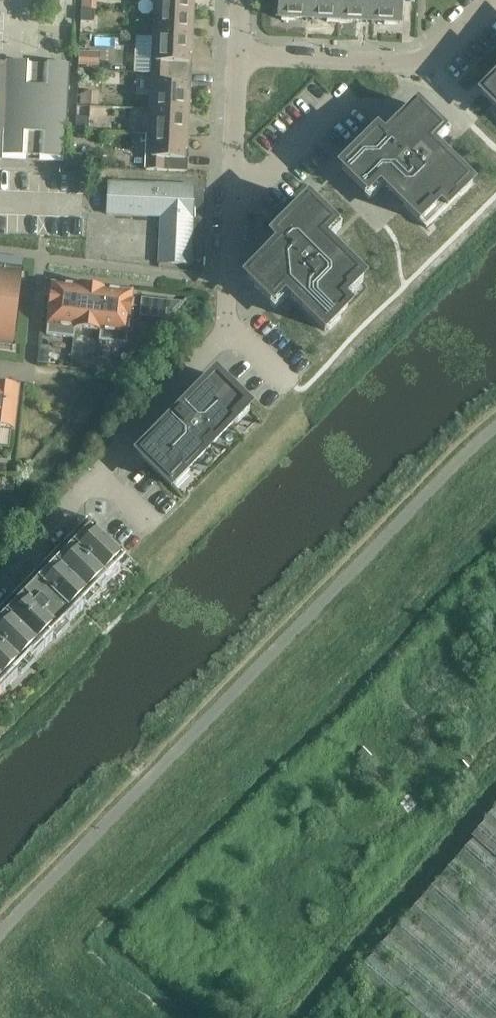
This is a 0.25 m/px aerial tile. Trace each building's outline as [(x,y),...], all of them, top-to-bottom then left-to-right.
[(154,13),(193,15),(194,0),(154,0),(154,13)] [(278,18),(399,23),(401,0),(280,0),(278,18)] [(192,39),(193,15),(154,13),(153,37),(192,39)] [(191,62),(192,39),(153,37),(151,73),(192,75),(192,62),(191,62)] [(99,65),(100,52),(80,51),(79,64),(99,65)] [(1,160),(1,153),(64,157),(64,158),(65,158),(70,64),(0,61),(0,160),(1,160)] [(470,97),(494,120),(495,118),(495,70),(470,97)] [(191,88),(192,75),(151,73),(149,109),(189,111),(190,88),(191,88)] [(98,105),(98,94),(85,94),(85,105),(98,105)] [(403,204),(426,228),(470,183),(434,148),(440,142),(436,138),(442,131),(417,106),(396,127),(389,121),(377,133),(341,168),(372,198),(384,186),(396,197),(393,200),(400,207),(403,204)] [(88,131),(90,107),(77,107),(76,130),(88,131)] [(189,111),(149,109),(138,109),(136,133),(148,133),(188,135),(189,111)] [(187,158),(188,135),(148,133),(147,170),(187,172),(188,158),(187,158)] [(88,166),(88,154),(67,153),(67,165),(88,166)] [(202,258),(205,197),(194,196),(194,186),(108,182),(107,214),(161,216),(159,263),(191,264),(191,258),(202,258)] [(362,279),(326,244),(337,233),(333,228),(334,227),(308,202),(273,238),(280,245),(282,247),(274,255),(270,261),(265,266),(261,273),(258,278),(254,286),(272,304),(279,297),(283,301),(289,295),(325,331),(348,308),(341,301),(349,292),(346,290),(357,278),(360,281),(362,279)] [(25,274),(0,271),(0,350),(15,351),(16,346),(6,345),(8,328),(14,329),(18,295),(12,294),(14,277),(24,278),(25,274)] [(73,338),(79,287),(52,283),(46,335),(73,338)] [(100,341),(106,289),(79,287),(73,338),(74,338),(75,328),(100,331),(99,341),(100,341)] [(127,344),(133,293),(106,289),(100,341),(127,344)] [(40,349),(38,363),(47,364),(49,350),(40,349)] [(84,359),(83,368),(97,369),(98,360),(84,359)] [(247,410),(248,408),(215,376),(139,454),(171,486),(173,485),(170,482),(182,469),(185,472),(206,451),(203,448),(210,441),(213,444),(234,422),(231,420),(244,407),(247,410)] [(19,388),(0,386),(0,428),(14,429),(19,388)] [(0,612),(0,688),(126,559),(92,526),(91,526),(93,524),(94,523),(95,522),(93,519),(91,518),(90,519),(88,520),(87,522),(0,612)] [(484,818),(485,820),(471,836),(473,838),(318,1017),(495,1017),(495,804),(484,818)]
